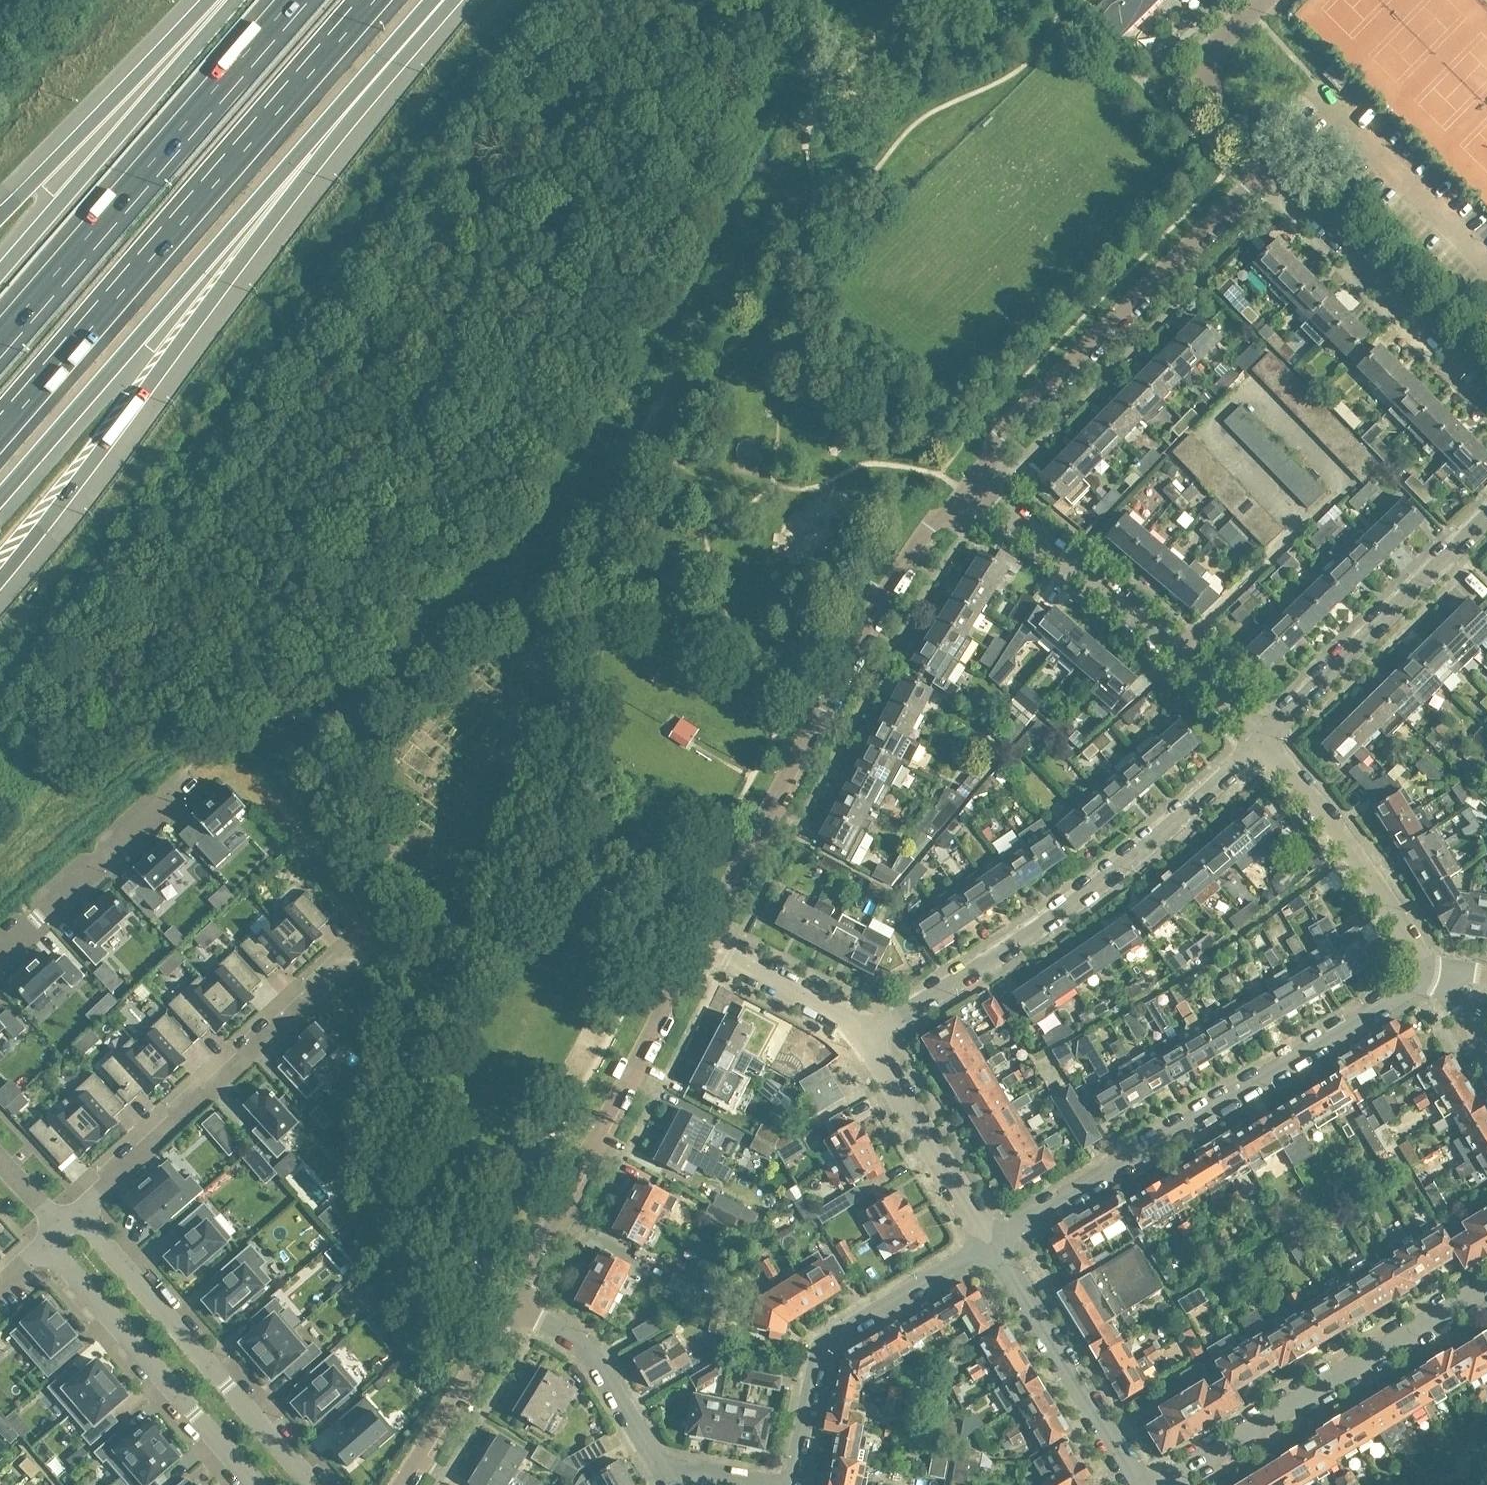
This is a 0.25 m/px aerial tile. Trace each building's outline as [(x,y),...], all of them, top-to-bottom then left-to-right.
[(1120,38),(1159,0),(1104,0),(1093,11),(1120,38)] [(1267,224),(1272,230),(1280,222),(1274,216),(1267,224)] [(1266,245),(1272,239),(1267,234),(1261,228),(1255,234),(1266,245)] [(1293,260),(1274,241),(1254,261),(1255,262),(1250,267),(1268,285),(1293,260)] [(1286,304),(1311,278),(1293,260),(1268,285),(1268,286),(1286,304)] [(1309,317),(1329,297),(1311,278),(1286,304),(1292,299),(1309,317)] [(1226,280),(1217,289),(1230,303),(1238,296),(1240,294),(1226,280)] [(1248,306),(1238,296),(1230,303),(1240,313),(1248,306)] [(1328,335),(1348,315),(1329,297),(1309,317),(1328,335)] [(1258,316),(1248,306),(1240,313),(1250,324),(1258,316)] [(1359,341),(1366,334),(1348,315),(1328,335),(1352,360),(1365,347),(1359,341)] [(1179,338),(1199,358),(1219,337),(1199,318),(1179,338)] [(1284,343),(1274,332),(1266,340),(1276,350),(1284,343)] [(1179,378),(1199,358),(1179,338),(1159,358),(1179,378)] [(1286,360),(1294,353),(1284,343),(1276,350),(1286,360)] [(1377,385),(1397,365),(1379,346),(1359,366),(1377,385)] [(1260,378),(1278,360),(1269,351),(1251,369),(1260,378)] [(1160,398),(1161,397),(1179,378),(1159,358),(1140,378),(1160,398)] [(1268,386),(1286,369),(1278,360),(1260,378),(1268,386)] [(1311,371),(1301,361),(1294,368),(1304,379),(1311,371)] [(1396,403),(1415,384),(1397,365),(1377,385),(1396,403)] [(1228,385),(1238,375),(1231,368),(1221,378),(1228,385)] [(1277,395),(1295,377),(1286,369),(1268,386),(1277,395)] [(1285,404),(1303,386),(1295,377),(1277,395),(1285,404)] [(1166,403),(1161,397),(1160,398),(1140,378),(1120,398),(1140,418),(1141,417),(1147,423),(1166,403)] [(1218,396),(1228,385),(1221,378),(1211,389),(1218,396)] [(1414,421),(1434,402),(1433,401),(1415,384),(1396,403),(1414,421)] [(1294,413),(1312,395),(1303,386),(1285,404),(1294,413)] [(1205,389),(1199,396),(1209,405),(1215,399),(1205,389)] [(1302,421),(1320,404),(1312,395),(1294,413),(1302,421)] [(1121,438),(1140,418),(1120,398),(1101,418),(1121,438)] [(1351,412),(1341,402),(1334,409),(1344,419),(1351,412)] [(1425,447),(1452,420),(1437,405),(1434,402),(1414,421),(1414,422),(1407,429),(1425,447)] [(1311,430),(1329,412),(1320,404),(1302,421),(1311,430)] [(1232,431),(1249,415),(1241,406),(1224,422),(1232,431)] [(1189,426),(1199,416),(1192,409),(1182,419),(1189,426)] [(1319,439),(1337,421),(1329,412),(1311,430),(1319,439)] [(1361,423),(1351,412),(1344,419),(1354,430),(1361,423)] [(1241,440),(1258,423),(1249,415),(1232,431),(1241,440)] [(1101,458),(1121,438),(1101,418),(1081,438),(1101,458)] [(1179,436),(1189,426),(1182,419),(1172,429),(1179,436)] [(1451,458),(1470,439),(1452,420),(1425,447),(1423,449),(1431,457),(1441,448),(1451,458)] [(1328,448),(1346,430),(1337,421),(1319,439),(1328,448)] [(1249,448),(1266,432),(1258,423),(1241,440),(1249,448)] [(1336,456),(1354,439),(1346,430),(1328,448),(1336,456)] [(1258,457),(1275,441),(1266,432),(1249,448),(1258,457)] [(1180,460),(1198,442),(1189,434),(1171,451),(1180,460)] [(1101,458),(1081,438),(1061,458),(1082,478),(1101,458)] [(1345,465),(1363,447),(1354,439),(1336,456),(1345,465)] [(1387,449),(1377,439),(1370,446),(1380,456),(1387,449)] [(1483,463),(1486,459),(1486,456),(1470,439),(1451,458),(1435,473),(1443,481),(1451,473),(1462,484),(1464,482),(1473,492),(1486,478),(1486,468),(1483,463)] [(1266,466),(1283,449),(1275,441),(1258,457),(1266,466)] [(1188,469),(1206,451),(1198,442),(1180,460),(1188,469)] [(1353,474),(1371,456),(1363,447),(1345,465),(1353,474)] [(1150,466),(1160,456),(1153,449),(1143,459),(1150,466)] [(1275,474),(1291,458),(1283,449),(1266,466),(1275,474)] [(1397,460),(1387,449),(1380,456),(1390,466),(1397,460)] [(1197,477),(1215,460),(1206,451),(1188,469),(1197,477)] [(1362,483),(1380,465),(1371,456),(1353,474),(1362,483)] [(1091,487),(1082,478),(1061,458),(1041,478),(1062,498),(1071,507),(1091,487)] [(1283,483),(1300,467),(1291,458),(1275,474),(1283,483)] [(1140,476),(1150,466),(1143,459),(1133,469),(1140,476)] [(1205,486),(1223,468),(1215,460),(1197,477),(1205,486)] [(1166,461),(1162,470),(1174,475),(1178,467),(1166,461)] [(1292,492),(1308,475),(1300,467),(1283,483),(1292,492)] [(1213,495),(1232,477),(1223,468),(1205,486),(1213,495)] [(1300,500),(1317,484),(1308,475),(1292,492),(1300,500)] [(1423,486),(1413,476),(1406,483),(1416,493),(1423,486)] [(1240,486),(1232,477),(1213,495),(1222,503),(1240,486)] [(1180,495),(1169,483),(1162,490),(1173,502),(1180,495)] [(1367,499),(1377,490),(1370,483),(1360,492),(1367,499)] [(1308,509),(1325,493),(1317,484),(1300,500),(1308,509)] [(1190,485),(1180,495),(1173,502),(1181,511),(1189,504),(1187,503),(1198,492),(1190,485)] [(1230,512),(1249,494),(1240,486),(1222,503),(1230,512)] [(1433,496),(1423,486),(1416,493),(1426,503),(1433,496)] [(1111,506),(1121,496),(1114,489),(1104,499),(1111,506)] [(1367,499),(1360,492),(1350,502),(1357,509),(1367,499)] [(1239,521),(1257,503),(1249,494),(1230,512),(1239,521)] [(1111,506),(1104,499),(1094,509),(1101,517),(1111,506)] [(1425,520),(1405,499),(1385,518),(1405,539),(1425,520)] [(1211,503),(1203,511),(1213,521),(1221,513),(1211,503)] [(1247,530),(1266,512),(1257,503),(1239,521),(1247,530)] [(1256,538),(1274,521),(1266,512),(1247,530),(1256,538)] [(1127,554),(1145,533),(1123,515),(1106,535),(1127,554)] [(1385,558),(1405,539),(1385,518),(1365,537),(1385,558)] [(1328,537),(1338,528),(1331,520),(1326,525),(1321,519),(1315,524),(1328,537)] [(1219,531),(1230,542),(1241,532),(1230,520),(1219,531)] [(1264,547),(1283,529),(1274,521),(1256,538),(1264,547)] [(1216,533),(1206,523),(1199,530),(1209,540),(1216,533)] [(1328,537),(1315,524),(1305,534),(1317,547),(1328,537)] [(1345,555),(1365,577),(1385,558),(1365,537),(1359,531),(1340,550),(1345,555)] [(1148,571),(1165,551),(1145,533),(1127,554),(1148,571)] [(1346,595),(1365,577),(1345,555),(1340,550),(1336,546),(1328,554),(1337,564),(1327,573),(1326,574),(1346,595)] [(1169,589),(1186,569),(1165,551),(1148,571),(1169,589)] [(1298,565),(1292,558),(1286,552),(1276,562),(1281,568),(1288,575),(1298,565)] [(992,591),(1006,569),(983,553),(968,576),(992,591)] [(1190,607),(1191,606),(1202,615),(1220,597),(1199,580),(1207,570),(1194,559),(1186,569),(1169,589),(1190,607)] [(1278,585),(1288,575),(1281,568),(1271,577),(1278,585)] [(1306,593),(1326,614),(1346,595),(1326,574),(1306,593)] [(978,612),(992,591),(968,576),(955,597),(978,612)] [(1025,611),(1033,599),(1024,593),(1016,605),(1025,611)] [(1326,614),(1306,593),(1286,612),(1307,633),(1326,614)] [(1249,612),(1259,603),(1252,595),(1242,605),(1249,612)] [(965,634),(978,612),(955,597),(941,619),(965,634)] [(1476,608),(1469,601),(1450,619),(1476,646),(1477,647),(1486,637),(1486,598),(1476,608)] [(1055,648),(1075,625),(1054,607),(1049,613),(1035,604),(1016,633),(1028,640),(1039,641),(1042,636),(1055,648)] [(1017,623),(1025,611),(1016,605),(1009,617),(1017,623)] [(1238,622),(1249,612),(1242,605),(1232,615),(1238,622)] [(1307,633),(1286,612),(1281,606),(1261,625),(1287,652),(1307,633)] [(972,639),(965,634),(941,619),(927,641),(959,661),(972,639)] [(1458,663),(1476,646),(1450,619),(1432,637),(1458,664),(1458,663)] [(1076,666),(1095,643),(1075,625),(1055,648),(1044,661),(1053,668),(1058,662),(1070,672),(1076,666)] [(1287,652),(1261,625),(1241,645),(1267,671),(1287,652)] [(1016,633),(989,676),(999,684),(1015,667),(1015,655),(1028,640),(1016,633)] [(997,655),(1005,643),(996,637),(989,649),(997,655)] [(1454,671),(1453,669),(1458,664),(1432,637),(1414,655),(1434,675),(1442,683),(1454,671)] [(959,661),(927,641),(913,663),(937,678),(933,684),(954,697),(960,688),(947,679),(959,661)] [(1097,683),(1116,661),(1095,643),(1076,666),(1097,683)] [(990,667),(997,655),(989,649),(981,661),(990,667)] [(1434,675),(1414,655),(1396,673),(1415,693),(1416,693),(1425,702),(1442,684),(1442,683),(1434,675)] [(1127,691),(1137,679),(1116,661),(1097,683),(1090,691),(1117,714),(1133,699),(1127,691)] [(1415,693),(1396,673),(1378,691),(1397,711),(1406,720),(1407,721),(1416,711),(1425,702),(1416,693),(1415,693)] [(930,690),(905,677),(893,700),(918,713),(930,690)] [(1034,695),(1023,686),(1016,694),(1027,703),(1034,695)] [(1397,711),(1378,691),(1359,709),(1379,729),(1387,737),(1406,720),(1397,711)] [(1013,697),(1005,707),(1007,709),(1018,718),(1026,725),(1034,715),(1024,707),(1013,697)] [(1141,714),(1151,705),(1144,697),(1134,707),(1141,714)] [(893,700),(881,723),(906,736),(918,714),(918,713),(893,700)] [(1141,714),(1134,707),(1123,716),(1130,724),(1141,714)] [(1379,729),(1359,709),(1341,727),(1362,747),(1379,730),(1379,729)] [(1057,729),(1064,721),(1053,712),(1046,720),(1057,729)] [(680,716),(668,736),(686,747),(699,727),(680,716)] [(1017,735),(1026,725),(1018,718),(1009,729),(1017,735)] [(1199,741),(1180,719),(1159,737),(1178,760),(1199,741)] [(1067,738),(1074,730),(1064,721),(1057,729),(1067,738)] [(1437,729),(1448,740),(1455,733),(1444,722),(1437,729)] [(881,723),(869,746),(894,759),(903,764),(908,766),(920,743),(906,736),(881,723)] [(1371,756),(1362,747),(1341,727),(1323,746),(1343,766),(1354,755),(1363,764),(1371,756)] [(1008,746),(1017,735),(1009,729),(1000,740),(1008,746)] [(1026,750),(1035,739),(1027,732),(1018,743),(1026,750)] [(1178,760),(1159,737),(1154,732),(1135,748),(1136,749),(1134,751),(1138,755),(1158,778),(1178,760)] [(1077,754),(1086,744),(1074,734),(1066,744),(1077,754)] [(1098,751),(1109,742),(1102,735),(1092,744),(1098,751)] [(1017,760),(1026,750),(1018,743),(1009,754),(1017,760)] [(1098,751),(1092,744),(1081,753),(1088,761),(1098,751)] [(857,768),(891,787),(903,764),(894,759),(869,746),(857,768)] [(917,749),(912,765),(921,768),(927,752),(917,749)] [(1158,778),(1138,755),(1118,773),(1137,795),(1158,778)] [(1446,778),(1424,756),(1415,765),(1428,779),(1445,780),(1446,778)] [(981,778),(990,767),(982,761),(973,772),(981,778)] [(1394,781),(1406,770),(1399,763),(1391,771),(1390,770),(1386,773),(1394,781)] [(1368,776),(1369,775),(1365,771),(1363,772),(1356,765),(1349,772),(1360,783),(1368,776)] [(845,791),(870,804),(879,809),(891,787),(857,768),(845,791)] [(981,778),(973,772),(964,783),(972,789),(981,778)] [(1137,795),(1118,773),(1097,791),(1117,813),(1137,795)] [(989,793),(998,783),(991,776),(981,787),(989,793)] [(1372,795),(1380,788),(1368,776),(1360,783),(1372,795)] [(1117,813),(1097,791),(1091,784),(1070,802),(1077,809),(1096,831),(1117,813)] [(1472,793),(1460,784),(1453,789),(1464,804),(1465,802),(1470,795),(1472,793)] [(233,817),(245,807),(226,786),(194,816),(208,832),(195,844),(216,867),(230,854),(220,843),(240,825),(233,817)] [(947,819),(956,808),(965,797),(947,787),(934,808),(939,812),(947,819)] [(980,804),(989,793),(981,787),(972,798),(980,804)] [(1485,795),(1475,788),(1472,793),(1470,795),(1480,802),(1485,795)] [(1388,828),(1421,808),(1421,807),(1411,813),(1407,807),(1412,803),(1404,790),(1375,807),(1388,828)] [(867,832),(872,821),(863,817),(870,804),(845,791),(833,814),(857,827),(867,832)] [(1480,802),(1470,795),(1465,802),(1475,809),(1480,802)] [(1005,804),(999,808),(1003,813),(1008,809),(1005,804)] [(1276,825),(1275,826),(1257,805),(1215,841),(1234,863),(1256,844),(1269,858),(1275,853),(1283,826),(1276,825)] [(1401,849),(1434,829),(1421,808),(1388,828),(1401,849)] [(1096,831),(1077,809),(1056,827),(1075,850),(1096,831)] [(938,830),(947,819),(939,812),(930,823),(938,830)] [(822,849),(850,863),(867,832),(857,827),(833,814),(820,837),(827,840),(822,849)] [(953,837),(963,826),(955,819),(946,830),(953,837)] [(1478,832),(1473,824),(1463,831),(1467,838),(1478,832)] [(1407,865),(1409,864),(1413,871),(1449,849),(1436,828),(1434,829),(1401,849),(1398,851),(1407,865)] [(944,848),(953,837),(946,830),(936,841),(944,848)] [(1066,856),(1050,832),(1027,847),(1027,848),(1043,872),(1066,856)] [(1482,839),(1478,832),(1467,838),(1472,845),(1482,839)] [(1043,872),(1027,848),(1027,847),(1020,838),(998,853),(1005,863),(1021,887),(1043,872)] [(135,870),(146,881),(136,891),(154,910),(165,900),(155,889),(186,861),(167,840),(135,870)] [(1234,863),(1215,841),(1194,859),(1213,881),(1234,863)] [(913,859),(923,848),(915,842),(906,853),(913,859)] [(1447,879),(1462,870),(1449,849),(1413,871),(1417,878),(1415,879),(1423,893),(1425,892),(1447,879)] [(1320,851),(1314,855),(1321,864),(1326,861),(1320,851)] [(904,870),(913,859),(906,853),(896,864),(904,870)] [(832,872),(837,863),(824,856),(820,865),(832,872)] [(1213,881),(1194,859),(1173,877),(1193,899),(1213,881)] [(845,878),(849,869),(837,863),(832,872),(845,878)] [(901,874),(879,863),(873,875),(892,885),(901,874)] [(917,880),(926,869),(918,863),(909,873),(917,880)] [(1021,887),(1005,863),(982,878),(998,902),(1021,887)] [(1304,878),(1298,870),(1286,878),(1292,887),(1304,878)] [(908,891),(917,880),(909,873),(900,884),(908,891)] [(1316,901),(1341,890),(1335,876),(1310,887),(1316,901)] [(1193,899),(1173,877),(1153,894),(1172,916),(1193,899)] [(998,902),(982,878),(959,894),(976,918),(998,902)] [(1292,887),(1286,878),(1274,887),(1280,895),(1292,887)] [(1462,937),(1470,893),(1454,891),(1447,879),(1425,892),(1437,910),(1434,911),(1449,935),(1462,937)] [(884,888),(872,881),(867,890),(880,897),(884,888)] [(976,918),(959,894),(954,886),(932,902),(937,909),(953,933),(976,918)] [(892,903),(897,894),(884,888),(880,897),(892,903)] [(813,911),(804,906),(809,896),(795,889),(790,898),(777,891),(766,914),(777,919),(775,923),(799,936),(813,911)] [(1266,890),(1262,894),(1269,902),(1276,897),(1270,890),(1266,890)] [(73,940),(96,966),(109,953),(102,946),(122,928),(118,923),(128,913),(109,893),(77,923),(84,930),(73,940)] [(328,920),(304,893),(275,920),(303,951),(322,934),(318,929),(328,920)] [(1486,935),(1486,896),(1470,893),(1462,937),(1478,939),(1478,937),(1486,938),(1486,935)] [(1172,916),(1153,894),(1132,912),(1151,934),(1172,916)] [(824,949),(838,924),(828,919),(834,907),(819,900),(813,911),(799,936),(824,949)] [(1260,910),(1254,902),(1242,911),(1248,919),(1260,910)] [(953,933),(937,909),(914,924),(930,949),(953,933)] [(1248,919),(1242,911),(1230,920),(1236,928),(1248,919)] [(842,915),(838,924),(824,949),(848,962),(862,936),(866,927),(842,915)] [(1142,941),(1126,917),(1102,933),(1119,957),(1142,941)] [(1325,936),(1335,930),(1327,917),(1317,922),(1325,936)] [(303,951),(275,920),(257,936),(254,933),(240,945),(268,976),(280,965),(284,969),(303,951)] [(215,940),(223,933),(213,922),(205,929),(215,940)] [(1350,977),(1335,953),(1325,936),(1317,922),(1308,928),(1318,945),(1317,949),(1307,955),(1313,966),(1328,990),(1350,977)] [(173,924),(164,932),(178,948),(187,940),(173,924)] [(1372,964),(1364,950),(1369,947),(1356,925),(1338,936),(1335,930),(1325,936),(1335,953),(1350,977),(1372,964)] [(891,940),(866,927),(862,936),(848,962),(873,975),(878,965),(890,971),(904,964),(891,940)] [(1119,957),(1102,933),(1080,948),(1097,972),(1119,957)] [(1215,943),(1209,935),(1198,943),(1204,952),(1215,943)] [(1303,949),(1295,935),(1286,941),(1294,955),(1303,949)] [(1204,952),(1198,943),(1186,952),(1192,960),(1204,952)] [(1097,972),(1080,948),(1058,963),(1075,988),(1097,972)] [(1272,968),(1281,962),(1273,948),(1264,954),(1272,968)] [(167,977),(185,961),(176,951),(158,968),(167,977)] [(234,951),(204,979),(203,979),(235,1014),(254,997),(250,992),(262,981),(234,951)] [(54,964),(44,953),(12,983),(30,1003),(61,975),(72,988),(85,976),(65,953),(54,964)] [(1251,961),(1241,967),(1249,981),(1259,975),(1251,961)] [(105,962),(94,973),(102,982),(114,971),(105,962)] [(1075,988),(1058,963),(1035,979),(1052,1003),(1075,988)] [(1328,990),(1313,966),(1291,980),(1305,1003),(1328,990)] [(1305,1003),(1291,980),(1285,969),(1263,982),(1269,993),(1283,1016),(1305,1003)] [(203,979),(204,979),(200,975),(168,1005),(199,1038),(211,1027),(215,1032),(235,1014),(203,979)] [(1156,984),(1150,975),(1138,982),(1143,991),(1156,984)] [(1237,988),(1229,975),(1219,980),(1227,994),(1237,988)] [(1052,1003),(1035,979),(1013,994),(1034,1025),(1057,1009),(1052,1003)] [(356,985),(353,988),(359,995),(367,988),(360,981),(356,985)] [(1131,999),(1143,991),(1138,982),(1126,990),(1131,999)] [(1195,1068),(1217,1055),(1203,1032),(1176,986),(1170,990),(1178,1004),(1175,1006),(1186,1024),(1184,1029),(1185,1030),(1176,1036),(1195,1068)] [(1205,1007),(1215,1001),(1207,988),(1197,993),(1205,1007)] [(109,992),(98,1003),(106,1012),(117,1002),(109,992)] [(1283,1016),(1269,993),(1247,1006),(1261,1029),(1283,1016)] [(982,1005),(996,1028),(1007,1021),(993,998),(982,1005)] [(1171,1027),(1163,1013),(1154,998),(1144,1004),(1162,1033),(1171,1027)] [(1109,1011),(1104,1002),(1091,1009),(1097,1018),(1109,1011)] [(1239,1042),(1261,1029),(1247,1006),(1239,1010),(1234,1002),(1220,1010),(1225,1019),(1239,1042)] [(726,1014),(714,1037),(741,1052),(751,1058),(759,1062),(778,1025),(743,1006),(736,1020),(726,1014)] [(3,1027),(13,1038),(25,1027),(7,1009),(0,1015),(0,1030),(3,1027)] [(1097,1018),(1091,1009),(1079,1016),(1084,1026),(1097,1018)] [(1147,1034),(1133,1011),(1123,1017),(1137,1041),(1147,1034)] [(166,1014),(135,1042),(166,1077),(185,1059),(181,1055),(193,1044),(166,1014)] [(938,1061),(938,1062),(970,1043),(976,1038),(978,1037),(971,1026),(966,1029),(960,1019),(925,1040),(932,1051),(930,1054),(934,1061),(938,1061)] [(1217,1055),(1239,1042),(1225,1019),(1203,1032),(1217,1055)] [(1374,1038),(1364,1044),(1376,1065),(1394,1054),(1400,1029),(1401,1028),(1396,1020),(1375,1033),(1374,1036),(1374,1038)] [(1400,1029),(1394,1054),(1406,1074),(1427,1062),(1419,1049),(1420,1049),(1421,1046),(1408,1024),(1401,1028),(1400,1029)] [(323,1083),(315,1074),(328,1062),(326,1059),(337,1048),(316,1025),(302,1038),(305,1041),(298,1047),(286,1058),(287,1059),(299,1072),(291,1080),(307,1098),(323,1083)] [(977,1040),(981,1047),(1002,1034),(998,1027),(988,1033),(977,1040)] [(1091,1028),(1084,1031),(1086,1035),(1087,1036),(1090,1042),(1097,1038),(1091,1028)] [(1056,1029),(1043,1037),(1049,1047),(1062,1039),(1056,1029)] [(90,1030),(75,1044),(84,1053),(98,1039),(90,1030)] [(1111,1044),(1109,1045),(1117,1059),(1127,1053),(1114,1030),(1106,1035),(1111,1044)] [(1090,1042),(1087,1036),(1086,1035),(1084,1031),(1074,1037),(1077,1042),(1075,1057),(1087,1059),(1095,1072),(1105,1066),(1090,1042)] [(1195,1068),(1176,1036),(1154,1049),(1173,1082),(1195,1068)] [(741,1052),(714,1037),(702,1060),(729,1075),(741,1052)] [(135,1042),(132,1038),(102,1066),(122,1088),(117,1092),(128,1104),(143,1090),(147,1094),(166,1077),(135,1042)] [(976,1052),(982,1048),(981,1047),(977,1040),(976,1038),(970,1043),(938,1062),(945,1072),(943,1076),(947,1082),(951,1082),(982,1064),(976,1052)] [(1334,1062),(1333,1066),(1338,1075),(1344,1085),(1376,1065),(1364,1044),(1335,1061),(1334,1062)] [(1173,1082),(1154,1049),(1132,1062),(1151,1095),(1173,1082)] [(994,1068),(1005,1061),(1001,1053),(989,1060),(994,1068)] [(1425,1089),(1432,1085),(1437,1093),(1464,1076),(1451,1055),(1417,1075),(1425,1089)] [(759,1062),(751,1058),(746,1066),(760,1073),(764,1064),(759,1062)] [(689,1083),(717,1098),(729,1075),(702,1060),(689,1083)] [(982,1064),(951,1082),(957,1093),(956,1096),(960,1103),(964,1103),(964,1104),(995,1085),(987,1072),(994,1068),(989,1060),(983,1064),(982,1064)] [(1151,1095),(1132,1062),(1110,1075),(1115,1084),(1129,1108),(1151,1095)] [(804,1093),(830,1077),(824,1067),(798,1083),(804,1093)] [(1394,1067),(1388,1071),(1394,1082),(1401,1078),(1394,1067)] [(1019,1071),(1013,1074),(1002,1081),(1007,1089),(1024,1078),(1019,1071)] [(1388,1071),(1381,1076),(1388,1086),(1394,1082),(1388,1071)] [(62,1102),(69,1109),(70,1109),(98,1140),(117,1122),(113,1118),(125,1106),(94,1073),(62,1102)] [(1129,1108),(1115,1084),(1110,1075),(1087,1088),(1107,1121),(1129,1108)] [(1311,1091),(1307,1093),(1316,1109),(1327,1103),(1336,1118),(1344,1113),(1342,1109),(1355,1101),(1350,1095),(1344,1085),(1338,1075),(1311,1091)] [(1477,1098),(1464,1076),(1437,1093),(1441,1099),(1434,1103),(1443,1118),(1477,1098)] [(810,1103),(836,1087),(830,1077),(804,1093),(810,1103)] [(739,1080),(734,1089),(748,1096),(752,1087),(739,1080)] [(995,1085),(964,1104),(970,1113),(968,1117),(972,1124),(976,1124),(977,1125),(1008,1106),(995,1085)] [(1081,1085),(1075,1089),(1084,1103),(1090,1099),(1081,1085)] [(817,1113),(842,1098),(836,1087),(810,1103),(817,1113)] [(1098,1138),(1068,1089),(1054,1098),(1084,1147),(1098,1138)] [(4,1108),(6,1106),(11,1102),(0,1090),(0,1103),(4,1108)] [(297,1123),(274,1098),(276,1096),(273,1093),(271,1095),(267,1090),(260,1098),(257,1095),(246,1105),(270,1132),(261,1140),(277,1157),(287,1148),(279,1140),(297,1123)] [(798,1107),(779,1091),(770,1101),(789,1117),(798,1107)] [(1356,1091),(1350,1095),(1355,1101),(1357,1105),(1362,1101),(1356,1091)] [(1307,1093),(1286,1106),(1302,1133),(1315,1126),(1317,1129),(1329,1122),(1336,1118),(1327,1103),(1316,1109),(1307,1093)] [(1416,1105),(1427,1099),(1424,1094),(1413,1100),(1416,1105)] [(1031,1102),(1026,1095),(1015,1102),(1019,1109),(1031,1102)] [(1486,1121),(1486,1114),(1477,1098),(1443,1118),(1444,1118),(1433,1125),(1438,1133),(1455,1123),(1463,1135),(1486,1121)] [(1419,1110),(1430,1104),(1427,1099),(1416,1105),(1419,1110)] [(12,1102),(6,1107),(13,1115),(19,1109),(12,1102)] [(318,1106),(309,1114),(323,1129),(332,1121),(318,1106)] [(990,1146),(1021,1127),(1008,1106),(977,1125),(983,1134),(981,1138),(985,1145),(989,1145),(990,1146)] [(1261,1116),(1251,1122),(1254,1126),(1263,1141),(1273,1135),(1283,1150),(1293,1167),(1300,1163),(1298,1159),(1312,1151),(1302,1133),(1286,1106),(1264,1120),(1261,1116)] [(1395,1117),(1389,1107),(1379,1114),(1385,1124),(1395,1117)] [(691,1148),(704,1154),(708,1145),(709,1144),(705,1142),(713,1127),(676,1108),(663,1133),(691,1148)] [(70,1109),(69,1109),(48,1128),(40,1119),(29,1130),(61,1165),(75,1153),(79,1157),(98,1140),(70,1109)] [(215,1112),(202,1124),(214,1138),(227,1126),(215,1112)] [(1386,1152),(1374,1130),(1364,1114),(1355,1120),(1381,1164),(1390,1159),(1386,1152)] [(829,1149),(838,1163),(867,1145),(867,1144),(870,1142),(863,1131),(860,1133),(854,1123),(845,1128),(837,1115),(823,1124),(831,1137),(824,1141),(829,1149)] [(1043,1123),(1039,1115),(1028,1122),(1032,1130),(1043,1123)] [(1463,1135),(1457,1138),(1470,1159),(1471,1160),(1486,1150),(1486,1121),(1463,1135)] [(773,1146),(780,1134),(762,1124),(755,1137),(773,1146)] [(1385,1124),(1374,1130),(1386,1152),(1397,1145),(1394,1139),(1398,1137),(1392,1127),(1388,1130),(1385,1124)] [(1343,1141),(1353,1135),(1347,1125),(1337,1131),(1343,1141)] [(1254,1126),(1233,1139),(1249,1166),(1254,1173),(1268,1165),(1265,1161),(1276,1154),(1283,1150),(1273,1135),(1263,1141),(1254,1126)] [(1021,1127),(990,1146),(995,1155),(994,1158),(998,1165),(1001,1165),(1002,1167),(1034,1148),(1033,1147),(1021,1127)] [(733,1170),(717,1162),(704,1154),(691,1148),(663,1133),(650,1158),(678,1173),(685,1159),(727,1181),(733,1170)] [(1060,1141),(1055,1134),(1044,1140),(1049,1148),(1060,1141)] [(768,1157),(774,1147),(773,1146),(755,1137),(749,1147),(768,1157)] [(784,1163),(806,1149),(799,1138),(777,1151),(784,1163)] [(1233,1139),(1200,1158),(1209,1174),(1220,1167),(1230,1182),(1237,1177),(1235,1174),(1249,1166),(1233,1139)] [(1399,1147),(1411,1167),(1420,1161),(1408,1142),(1399,1147)] [(717,1162),(722,1152),(708,1145),(704,1154),(717,1162)] [(884,1172),(867,1145),(838,1163),(825,1171),(831,1181),(844,1173),(851,1185),(867,1176),(869,1180),(884,1172)] [(262,1156),(254,1146),(242,1156),(250,1166),(262,1156)] [(1039,1174),(1053,1165),(1044,1150),(1038,1154),(1034,1148),(1002,1167),(1008,1176),(1006,1179),(1010,1186),(1014,1186),(1016,1188),(1030,1180),(1032,1181),(1039,1177),(1039,1174)] [(1486,1175),(1486,1150),(1471,1160),(1470,1159),(1465,1162),(1465,1163),(1455,1169),(1462,1179),(1482,1167),(1486,1175)] [(1200,1158),(1179,1171),(1196,1198),(1208,1191),(1210,1194),(1230,1182),(1220,1167),(1209,1174),(1200,1158)] [(1465,1163),(1465,1162),(1463,1158),(1452,1164),(1455,1169),(1465,1163)] [(146,1222),(162,1207),(172,1218),(204,1190),(191,1175),(185,1180),(167,1161),(150,1176),(147,1173),(134,1185),(136,1188),(125,1197),(146,1222)] [(1179,1171),(1146,1191),(1155,1207),(1167,1200),(1176,1215),(1184,1210),(1182,1207),(1196,1198),(1179,1171)] [(1411,1200),(1420,1195),(1411,1179),(1402,1185),(1411,1200)] [(671,1209),(676,1200),(639,1180),(626,1206),(655,1221),(663,1205),(671,1209)] [(1447,1204),(1434,1182),(1423,1188),(1436,1210),(1447,1204)] [(798,1183),(780,1194),(794,1202),(805,1195),(798,1183)] [(821,1224),(847,1208),(864,1198),(857,1185),(814,1212),(821,1224)] [(1305,1187),(1297,1191),(1302,1199),(1303,1198),(1309,1208),(1315,1204),(1315,1203),(1305,1187)] [(1247,1200),(1241,1190),(1236,1193),(1242,1203),(1247,1200)] [(1146,1191),(1126,1203),(1131,1214),(1136,1221),(1138,1224),(1142,1231),(1155,1223),(1157,1226),(1176,1215),(1167,1200),(1155,1207),(1146,1191)] [(1357,1192),(1335,1205),(1344,1218),(1351,1214),(1355,1221),(1370,1212),(1357,1192)] [(744,1206),(719,1193),(712,1205),(737,1218),(744,1206)] [(910,1215),(909,1214),(912,1212),(905,1200),(902,1202),(897,1193),(867,1211),(880,1233),(910,1215)] [(1242,1203),(1236,1193),(1231,1196),(1237,1206),(1242,1203)] [(1117,1194),(1089,1211),(1102,1232),(1123,1219),(1127,1227),(1136,1221),(1131,1214),(1126,1203),(1121,1195),(1117,1194)] [(805,1195),(794,1202),(798,1208),(809,1202),(805,1195)] [(182,1244),(166,1257),(177,1269),(180,1267),(188,1276),(208,1258),(210,1261),(222,1251),(220,1248),(231,1238),(214,1218),(215,1216),(204,1203),(181,1224),(190,1234),(186,1237),(188,1239),(182,1244)] [(749,1224),(737,1218),(712,1205),(710,1204),(704,1214),(743,1234),(749,1224)] [(1334,1205),(1318,1216),(1328,1234),(1345,1223),(1334,1205)] [(641,1246),(655,1221),(626,1206),(612,1231),(641,1246)] [(1072,1216),(1052,1228),(1057,1236),(1057,1237),(1082,1244),(1101,1232),(1102,1232),(1089,1211),(1076,1218),(1075,1217),(1072,1216)] [(1485,1211),(1465,1223),(1464,1227),(1468,1232),(1450,1243),(1457,1257),(1458,1257),(1466,1270),(1480,1261),(1480,1262),(1486,1258),(1486,1215),(1485,1211)] [(926,1241),(910,1215),(880,1233),(894,1255),(910,1246),(912,1250),(926,1241)] [(1298,1228),(1307,1243),(1322,1234),(1313,1220),(1298,1228)] [(1127,1227),(1126,1227),(1134,1239),(1138,1237),(1143,1233),(1142,1231),(1138,1224),(1136,1221),(1127,1227)] [(1440,1227),(1433,1231),(1427,1221),(1412,1231),(1418,1241),(1418,1240),(1436,1270),(1457,1257),(1450,1243),(1440,1227)] [(1193,1232),(1187,1222),(1182,1225),(1188,1235),(1193,1232)] [(1188,1235),(1182,1225),(1177,1228),(1183,1238),(1188,1235)] [(1436,1270),(1418,1240),(1418,1241),(1412,1231),(1391,1243),(1397,1253),(1396,1254),(1398,1257),(1416,1287),(1423,1282),(1421,1279),(1436,1270)] [(1143,1233),(1138,1237),(1139,1237),(1144,1247),(1150,1243),(1146,1237),(1144,1233),(1143,1233)] [(1291,1233),(1282,1239),(1290,1251),(1298,1246),(1291,1233)] [(878,1236),(867,1241),(873,1254),(884,1249),(878,1236)] [(1057,1237),(1049,1241),(1060,1259),(1062,1259),(1064,1259),(1074,1276),(1094,1264),(1082,1244),(1057,1237)] [(850,1250),(843,1240),(835,1245),(841,1256),(850,1250)] [(336,1243),(325,1253),(334,1263),(345,1253),(336,1243)] [(218,1310),(226,1319),(250,1298),(252,1301),(264,1291),(262,1288),(271,1280),(260,1267),(266,1262),(251,1245),(221,1270),(228,1278),(224,1281),(225,1282),(220,1287),(204,1301),(215,1313),(218,1310)] [(1131,1308),(1163,1289),(1136,1245),(1057,1293),(1083,1337),(1110,1321),(1121,1314),(1131,1308)] [(856,1261),(850,1251),(850,1250),(841,1256),(847,1266),(856,1261)] [(837,1285),(847,1279),(832,1254),(822,1260),(817,1251),(794,1266),(800,1275),(817,1305),(841,1290),(837,1285)] [(617,1292),(631,1267),(601,1252),(588,1277),(617,1292)] [(1416,1287),(1398,1257),(1375,1271),(1393,1302),(1407,1293),(1407,1292),(1416,1287)] [(778,1275),(768,1259),(760,1264),(769,1280),(778,1275)] [(856,1261),(847,1266),(851,1272),(860,1267),(856,1261)] [(1370,1314),(1392,1301),(1392,1302),(1393,1302),(1375,1271),(1369,1262),(1347,1276),(1353,1284),(1352,1285),(1370,1314)] [(705,1280),(678,1265),(672,1276),(699,1290),(705,1280)] [(817,1305),(800,1275),(799,1276),(776,1290),(793,1319),(817,1305)] [(694,1301),(699,1290),(672,1276),(666,1287),(694,1301)] [(575,1302),(604,1318),(617,1292),(588,1277),(575,1302)] [(941,1301),(930,1308),(942,1328),(961,1317),(967,1291),(962,1284),(941,1297),(940,1300),(941,1301)] [(1351,1285),(1330,1298),(1348,1328),(1370,1314),(1352,1285),(1351,1285)] [(993,1326),(985,1313),(987,1312),(988,1309),(974,1287),(967,1291),(961,1317),(974,1337),(993,1326)] [(793,1319),(776,1290),(758,1300),(753,1328),(770,1332),(769,1337),(783,1340),(787,1323),(793,1319)] [(1301,1302),(1295,1292),(1290,1295),(1296,1305),(1301,1302)] [(1348,1328),(1330,1298),(1326,1292),(1304,1306),(1307,1312),(1308,1312),(1325,1341),(1348,1328)] [(370,1316),(382,1306),(374,1294),(361,1305),(370,1316)] [(1186,1314),(1198,1307),(1190,1294),(1179,1301),(1186,1314)] [(257,1361),(293,1329),(278,1312),(283,1308),(274,1298),(256,1314),(264,1323),(241,1343),(242,1345),(239,1348),(249,1359),(252,1356),(257,1361)] [(24,1324),(6,1339),(7,1341),(14,1335),(29,1353),(31,1351),(50,1374),(75,1353),(67,1344),(76,1336),(65,1324),(66,1323),(59,1315),(61,1313),(50,1300),(23,1324),(24,1324)] [(390,1319),(382,1307),(365,1321),(369,1326),(380,1317),(385,1324),(390,1319)] [(722,1337),(727,1310),(714,1307),(708,1335),(722,1337)] [(942,1328),(930,1308),(899,1327),(912,1346),(941,1329),(942,1328)] [(1131,1315),(1134,1313),(1131,1308),(1121,1314),(1124,1320),(1131,1315)] [(1256,1309),(1248,1314),(1255,1327),(1264,1321),(1256,1309)] [(1285,1326),(1303,1355),(1325,1342),(1325,1341),(1308,1312),(1307,1312),(1285,1326)] [(1255,1327),(1248,1314),(1240,1319),(1247,1331),(1255,1327)] [(639,1342),(666,1327),(660,1315),(632,1331),(639,1342)] [(1131,1315),(1124,1320),(1128,1327),(1135,1322),(1131,1315)] [(1123,1342),(1110,1321),(1083,1337),(1096,1358),(1123,1342)] [(897,1324),(865,1343),(874,1358),(885,1352),(894,1367),(903,1362),(900,1358),(914,1350),(912,1346),(899,1327),(897,1324)] [(980,1370),(991,1364),(1018,1347),(1005,1325),(978,1342),(985,1355),(975,1361),(977,1364),(967,1371),(970,1376),(980,1370)] [(1303,1356),(1303,1355),(1285,1326),(1262,1340),(1280,1369),(1288,1364),(1289,1365),(1303,1356)] [(293,1329),(257,1361),(261,1367),(258,1369),(268,1380),(271,1378),(272,1380),(285,1368),(293,1377),(322,1352),(313,1342),(308,1346),(293,1329)] [(956,1338),(962,1348),(970,1343),(964,1333),(956,1338)] [(1475,1340),(1486,1359),(1486,1333),(1475,1340)] [(1256,1379),(1238,1350),(1239,1350),(1230,1335),(1207,1349),(1226,1380),(1234,1392),(1235,1392),(1256,1379)] [(691,1362),(681,1345),(680,1345),(674,1336),(662,1344),(662,1345),(634,1362),(649,1388),(654,1385),(654,1386),(662,1382),(661,1381),(676,1372),(676,1371),(691,1362)] [(1280,1369),(1262,1340),(1261,1337),(1239,1350),(1238,1350),(1256,1379),(1271,1370),(1273,1373),(1280,1369)] [(957,1351),(962,1348),(956,1338),(951,1342),(957,1351)] [(1475,1340),(1474,1340),(1475,1341),(1474,1342),(1470,1339),(1451,1351),(1469,1380),(1471,1384),(1486,1374),(1486,1359),(1475,1340)] [(1199,1341),(1187,1349),(1192,1358),(1205,1350),(1199,1341)] [(1136,1363),(1135,1362),(1123,1342),(1096,1358),(1109,1380),(1136,1363)] [(843,1356),(845,1359),(861,1381),(873,1374),(876,1378),(894,1367),(885,1352),(874,1358),(865,1343),(843,1356)] [(1146,1356),(1156,1349),(1154,1346),(1144,1352),(1146,1356)] [(1031,1368),(1018,1347),(991,1364),(1004,1385),(1031,1368)] [(1161,1377),(1151,1361),(1160,1356),(1156,1349),(1146,1356),(1135,1362),(1136,1363),(1109,1380),(1122,1401),(1161,1377)] [(1447,1394),(1469,1380),(1451,1351),(1443,1356),(1443,1355),(1441,1356),(1437,1355),(1430,1359),(1431,1362),(1428,1364),(1428,1365),(1429,1365),(1447,1394)] [(307,1413),(315,1422),(335,1405),(337,1408),(349,1397),(347,1394),(358,1384),(341,1364),(343,1363),(334,1353),(327,1359),(310,1373),(317,1381),(313,1384),(315,1385),(293,1404),(304,1416),(307,1413)] [(861,1381),(845,1359),(841,1362),(835,1391),(834,1390),(832,1391),(830,1402),(844,1405),(845,1400),(857,1403),(861,1381)] [(48,1387),(71,1414),(113,1378),(110,1375),(111,1370),(105,1363),(100,1364),(97,1360),(74,1380),(66,1371),(48,1387)] [(933,1371),(927,1361),(917,1367),(923,1377),(933,1371)] [(697,1389),(719,1375),(722,1363),(717,1362),(691,1378),(697,1389)] [(1429,1365),(1428,1365),(1407,1378),(1425,1407),(1447,1394),(1429,1365)] [(1006,1413),(1017,1406),(1044,1389),(1031,1368),(1004,1385),(993,1392),(1006,1413)] [(561,1413),(575,1390),(540,1369),(530,1385),(528,1384),(524,1390),(526,1391),(525,1392),(526,1393),(513,1413),(527,1421),(526,1423),(530,1425),(531,1424),(543,1431),(556,1409),(561,1413)] [(970,1376),(973,1381),(983,1375),(980,1370),(970,1376)] [(750,1385),(752,1373),(743,1371),(741,1383),(750,1385)] [(781,1379),(752,1373),(750,1385),(778,1391),(781,1379)] [(113,1378),(71,1414),(86,1432),(82,1435),(90,1445),(118,1421),(110,1412),(129,1397),(127,1394),(128,1390),(123,1384),(119,1385),(113,1378)] [(1425,1407),(1407,1378),(1385,1392),(1403,1421),(1424,1408),(1425,1407)] [(1229,1414),(1243,1406),(1235,1392),(1234,1392),(1226,1380),(1208,1390),(1205,1386),(1201,1384),(1181,1396),(1203,1432),(1216,1424),(1215,1424),(1230,1415),(1229,1414)] [(902,1400),(905,1389),(894,1385),(890,1397),(902,1400)] [(1044,1389),(1017,1406),(1030,1427),(1057,1411),(1050,1399),(1044,1389)] [(1477,1393),(1484,1404),(1486,1402),(1486,1393),(1484,1389),(1477,1393)] [(1149,1391),(1131,1403),(1146,1427),(1164,1416),(1161,1411),(1149,1391)] [(1403,1421),(1385,1392),(1363,1405),(1381,1434),(1403,1421)] [(1484,1404),(1477,1393),(1469,1398),(1476,1409),(1484,1404)] [(702,1440),(702,1436),(713,1439),(721,1402),(722,1399),(711,1396),(711,1400),(695,1397),(695,1399),(691,1401),(689,1407),(693,1411),(688,1434),(690,1434),(690,1437),(702,1440)] [(1203,1432),(1181,1396),(1162,1408),(1161,1411),(1164,1416),(1146,1427),(1163,1455),(1176,1447),(1191,1438),(1192,1439),(1203,1432)] [(388,1431),(370,1411),(362,1400),(343,1416),(352,1426),(348,1430),(330,1446),(348,1466),(361,1455),(365,1459),(379,1447),(375,1443),(388,1431)] [(863,1426),(865,1414),(855,1412),(857,1403),(845,1400),(844,1405),(830,1402),(824,1430),(834,1432),(850,1435),(853,1424),(863,1426)] [(727,1445),(727,1441),(738,1444),(746,1403),(736,1401),(735,1405),(721,1402),(713,1439),(715,1439),(714,1442),(727,1445)] [(763,1449),(768,1426),(771,1427),(774,1413),(755,1409),(756,1405),(746,1403),(738,1444),(748,1446),(747,1449),(760,1451),(760,1448),(763,1449)] [(953,1422),(956,1407),(944,1404),(941,1420),(953,1422)] [(1381,1434),(1363,1405),(1341,1419),(1359,1447),(1380,1434),(1381,1434)] [(1043,1449),(1071,1433),(1057,1411),(1030,1427),(1043,1449)] [(13,1430),(22,1421),(14,1412),(4,1420),(13,1430)] [(976,1415),(967,1420),(973,1431),(982,1426),(976,1415)] [(1359,1447),(1341,1419),(1340,1419),(1339,1418),(1324,1427),(1325,1428),(1319,1432),(1336,1461),(1358,1448),(1359,1447)] [(957,1423),(953,1422),(941,1420),(937,1437),(953,1440),(957,1423)] [(106,1460),(121,1477),(163,1440),(159,1435),(160,1433),(149,1421),(124,1443),(116,1434),(95,1452),(103,1462),(106,1460)] [(868,1450),(864,1449),(867,1436),(861,1435),(863,1426),(853,1424),(850,1435),(834,1432),(832,1443),(833,1445),(835,1446),(833,1457),(856,1461),(865,1463),(868,1450)] [(885,1435),(896,1438),(899,1426),(887,1424),(885,1435)] [(1019,1434),(1016,1428),(1006,1434),(1009,1440),(1019,1434)] [(1310,1442),(1298,1449),(1316,1478),(1338,1464),(1336,1461),(1319,1432),(1308,1438),(1310,1442)] [(1004,1449),(1022,1438),(1019,1434),(1009,1440),(1002,1444),(1004,1449)] [(526,1453),(527,1454),(527,1453),(515,1445),(511,1442),(510,1443),(498,1435),(498,1436),(499,1437),(484,1459),(515,1479),(516,1478),(522,1482),(526,1484),(537,1484),(539,1482),(516,1468),(526,1453)] [(577,1470),(612,1449),(605,1437),(563,1461),(577,1470)] [(128,1484),(160,1484),(155,1479),(179,1458),(178,1457),(181,1455),(172,1444),(169,1447),(163,1440),(121,1477),(128,1484)] [(1065,1443),(1033,1462),(1041,1476),(1048,1472),(1057,1474),(1083,1481),(1090,1476),(1077,1454),(1075,1454),(1072,1456),(1065,1443)] [(577,1470),(563,1461),(538,1445),(531,1457),(571,1482),(578,1471),(577,1470)] [(928,1476),(944,1479),(949,1451),(933,1448),(928,1476)] [(978,1473),(982,1453),(959,1448),(955,1469),(969,1471),(978,1473)] [(1298,1449),(1297,1448),(1282,1458),(1282,1459),(1275,1463),(1289,1484),(1305,1484),(1316,1478),(1298,1449)] [(77,1450),(66,1460),(72,1466),(82,1456),(77,1450)] [(866,1466),(866,1464),(865,1463),(856,1461),(833,1457),(834,1460),(829,1484),(848,1484),(850,1484),(866,1484),(870,1467),(866,1466)] [(521,1483),(522,1482),(516,1478),(515,1479),(484,1459),(470,1482),(469,1481),(468,1483),(472,1484),(520,1484),(521,1483)] [(618,1461),(597,1474),(593,1467),(581,1475),(575,1484),(633,1484),(618,1461)] [(1275,1463),(1253,1477),(1258,1484),(1289,1484),(1275,1463)] [(967,1484),(969,1471),(955,1469),(953,1481),(967,1484)] [(1343,1474),(1349,1484),(1360,1484),(1351,1469),(1343,1474)] [(1083,1481),(1057,1474),(1046,1481),(1045,1484),(1085,1484),(1083,1481)] [(1343,1474),(1335,1479),(1339,1484),(1349,1484),(1343,1474)] [(944,1479),(928,1476),(926,1484),(943,1484),(944,1479)] [(1253,1477),(1239,1484),(1258,1484),(1253,1477)]
